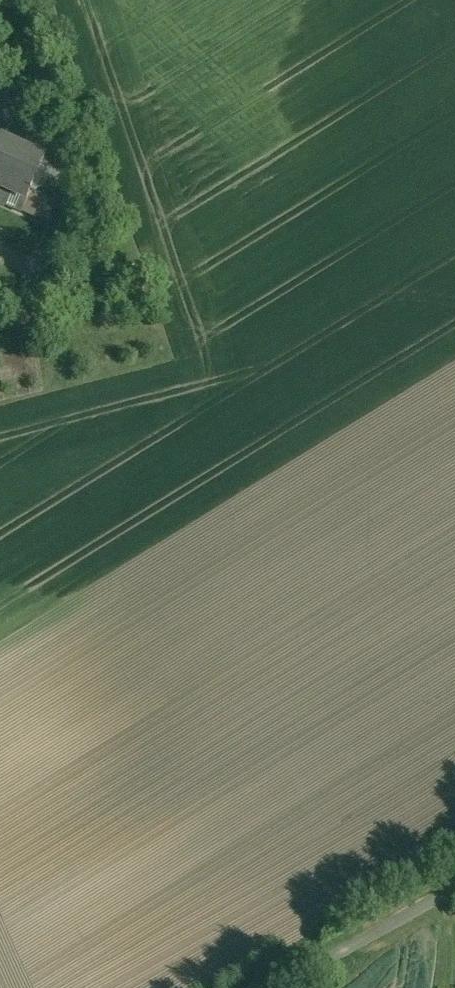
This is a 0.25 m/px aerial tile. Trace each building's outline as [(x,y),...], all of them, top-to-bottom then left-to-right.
[(0,140),(0,141),(0,203),(23,213),(46,161),(0,140)]
